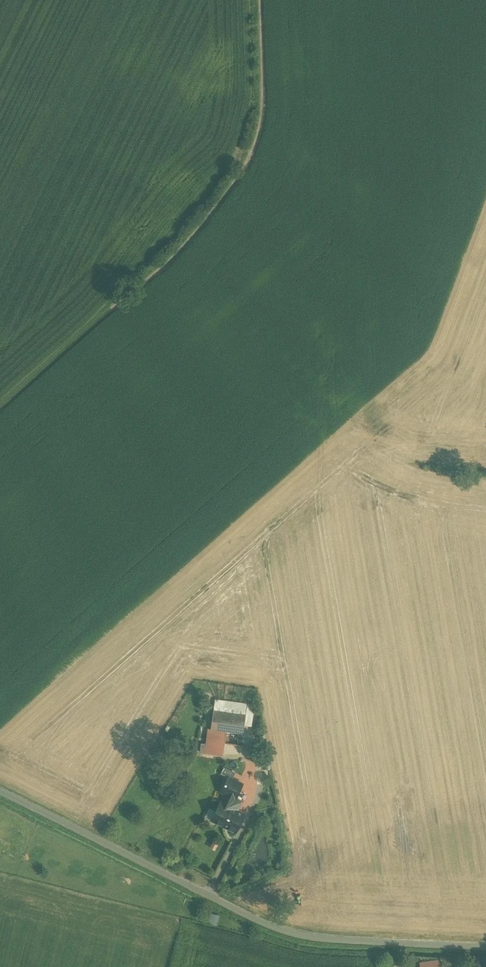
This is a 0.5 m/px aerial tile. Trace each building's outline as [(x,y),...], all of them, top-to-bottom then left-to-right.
[(253,705),(215,700),(207,752),(222,754),(226,730),(243,733),(244,725),(251,725),(253,705)] [(225,793),(235,798),(235,797),(242,783),(228,776),(221,791),(225,793)] [(221,802),(230,807),(235,798),(225,793),(221,802)] [(230,807),(237,810),(242,801),(235,797),(235,798),(230,807)] [(221,802),(220,802),(211,819),(236,831),(244,814),(237,810),(230,807),(221,802)] [(205,912),(203,923),(217,926),(219,915),(205,912)]
